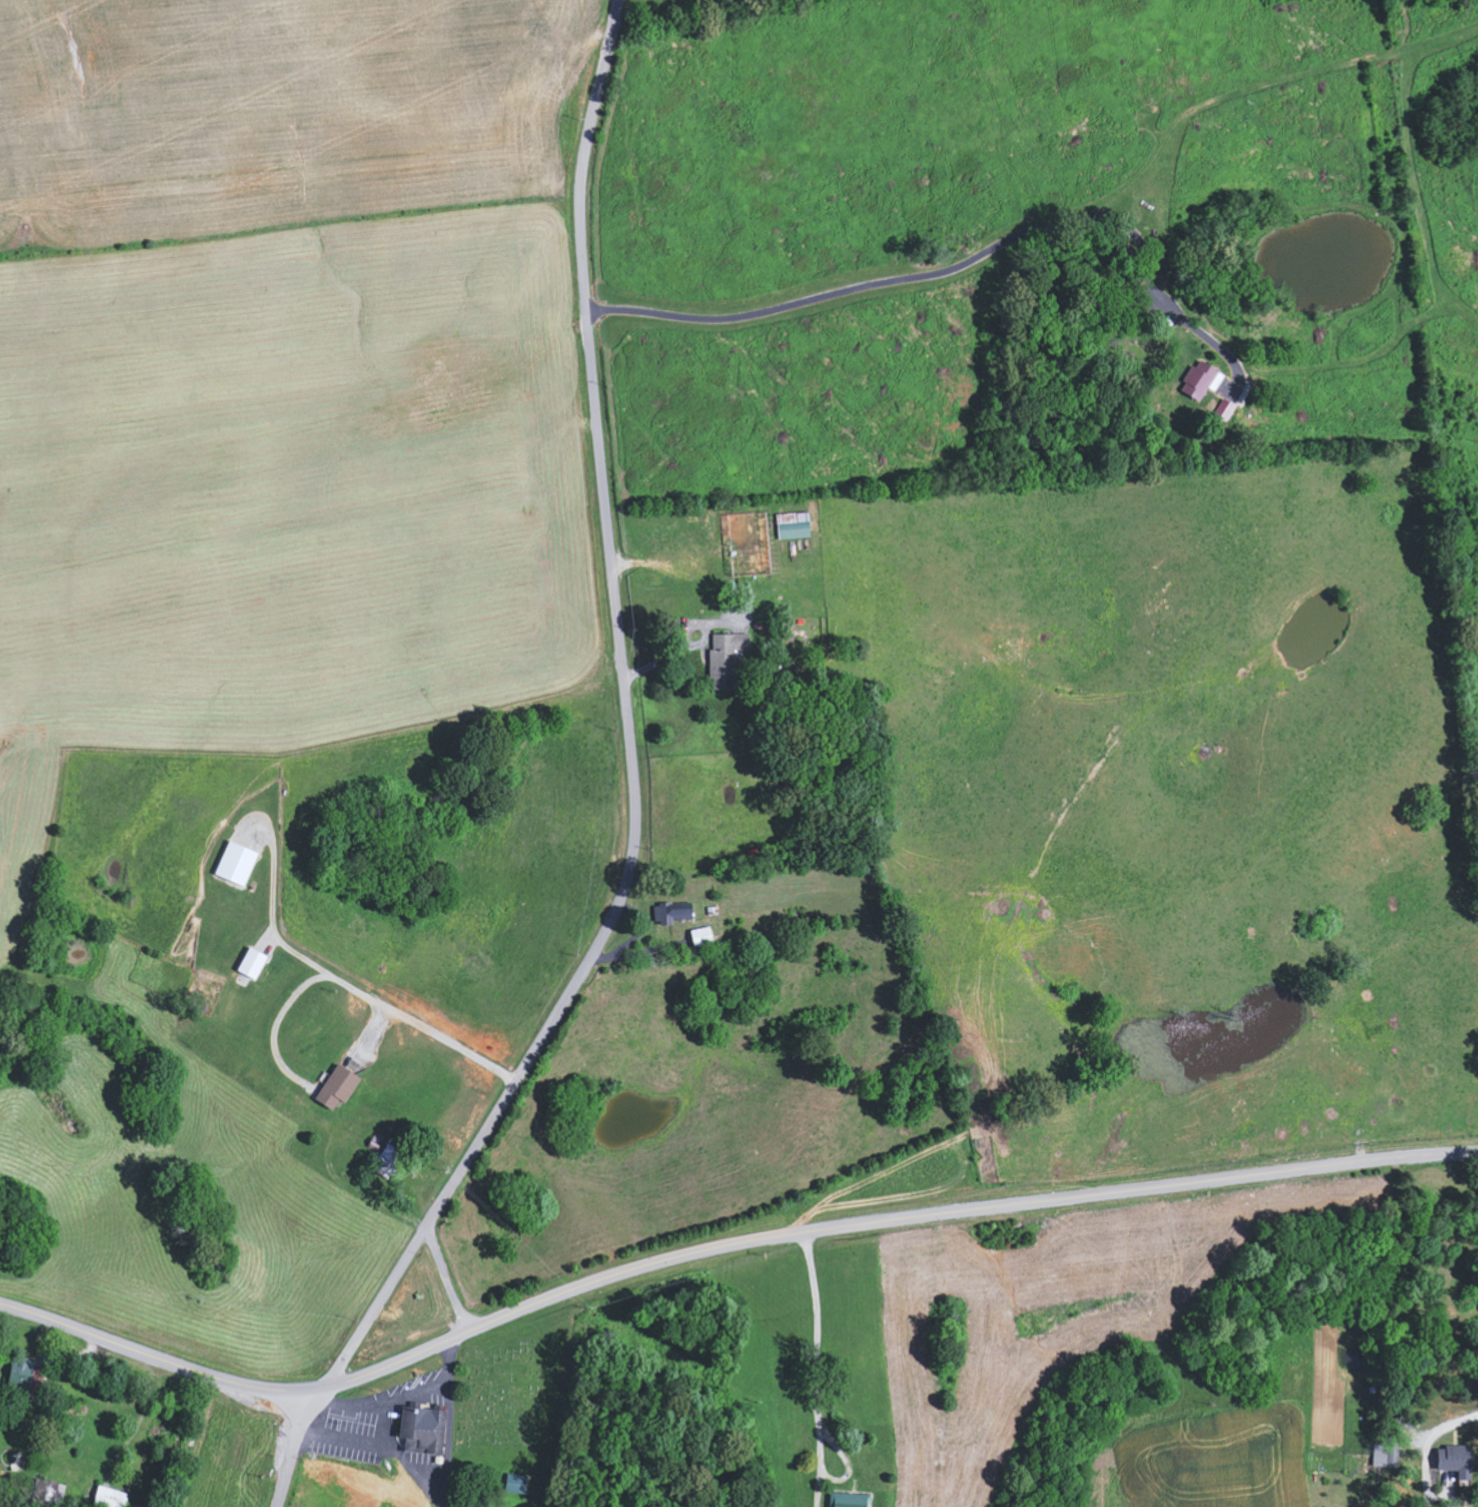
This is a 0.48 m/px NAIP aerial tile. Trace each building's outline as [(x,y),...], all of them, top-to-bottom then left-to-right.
[(1183,390),(1203,401),(1212,384),(1219,388),(1226,374),(1199,359),(1183,390)] [(1238,406),(1225,398),(1217,412),(1230,420),(1238,406)] [(714,634),(713,689),(737,690),(737,649),(752,650),(752,634),(714,634)] [(260,851),(229,841),(218,876),(249,886),(260,851)] [(656,904),(657,923),(695,921),(694,902),(656,904)] [(696,946),(716,943),(714,927),(694,929),(696,946)] [(259,980),(271,956),(253,947),(241,971),(259,980)] [(317,1099),(334,1111),(342,1100),(347,1103),(364,1079),(342,1063),(317,1099)] [(36,1360),(15,1358),(12,1389),(32,1391),(36,1360)] [(444,1454),(451,1410),(406,1404),(402,1436),(408,1437),(407,1449),(444,1454)] [(1396,1466),(1397,1445),(1376,1444),(1375,1465),(1396,1466)] [(1442,1470),(1462,1470),(1462,1479),(1476,1479),(1476,1446),(1442,1446),(1442,1470)] [(507,1491),(527,1495),(531,1477),(511,1473),(507,1491)] [(131,1492),(100,1485),(96,1506),(128,1506),(131,1492)] [(872,1494),(833,1493),(832,1506),(871,1506),(872,1494)] [(402,1498),(381,1496),(380,1506),(402,1506),(402,1498)]
